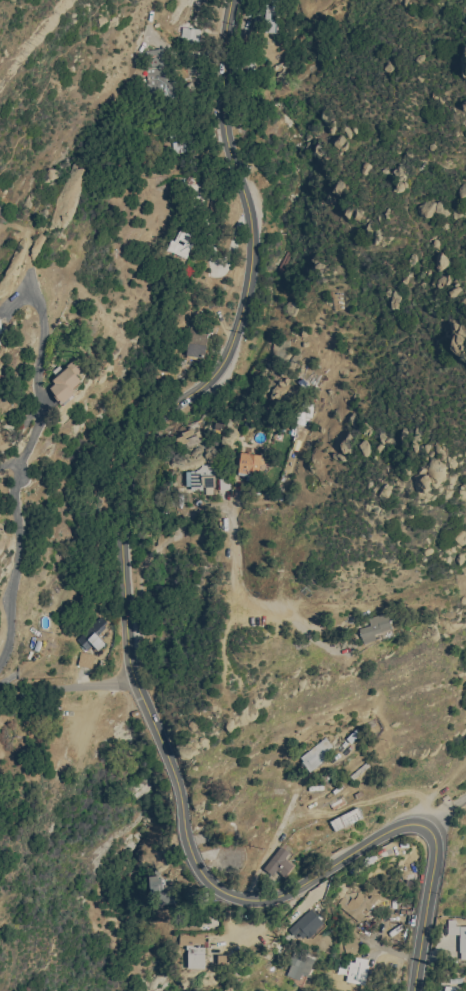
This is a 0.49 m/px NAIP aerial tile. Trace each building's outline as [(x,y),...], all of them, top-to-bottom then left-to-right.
[(276,4),(265,4),(264,31),(275,32),(276,4)] [(199,28),(181,26),(180,39),(198,41),(199,28)] [(145,49),(147,68),(143,69),(147,96),(176,92),(174,79),(167,80),(162,47),(145,49)] [(173,241),(169,239),(166,249),(186,257),(194,233),(178,228),(173,241)] [(207,328),(188,326),(185,354),(205,356),(207,328)] [(63,404),(76,392),(73,388),(82,380),(76,373),(81,367),(74,359),(45,385),(63,404)] [(12,445),(2,424),(0,425),(0,450),(12,445)] [(237,475),(258,477),(260,453),(239,451),(237,475)] [(213,464),(199,464),(199,470),(184,470),(185,490),(214,489),(213,464)] [(374,633),(391,629),(387,613),(358,620),(364,643),(376,640),(374,633)] [(104,643),(98,635),(107,627),(98,616),(78,633),(93,652),(104,643)] [(94,654),(79,650),(76,664),(91,667),(94,654)] [(326,756),(323,752),(332,744),(324,735),(299,757),(310,770),(326,756)] [(284,857),(289,852),(280,845),(264,866),(281,880),(293,864),(284,857)] [(171,901),(171,885),(161,885),(161,875),(149,875),(148,900),(171,901)] [(342,912),(357,922),(365,911),(366,912),(374,900),(358,889),(342,912)] [(295,933),(298,931),(305,940),(325,925),(312,908),(289,926),(295,933)] [(454,925),(454,918),(447,918),(446,933),(459,933),(458,958),(465,958),(465,925),(454,925)] [(204,967),(203,933),(179,934),(179,945),(187,945),(187,968),(204,967)] [(358,950),(354,935),(341,938),(345,954),(358,950)] [(299,979),(301,973),(308,975),(314,956),(294,951),(287,976),(299,979)] [(368,958),(354,956),(353,964),(338,962),(336,972),(345,973),(345,981),(365,983),(368,958)]
